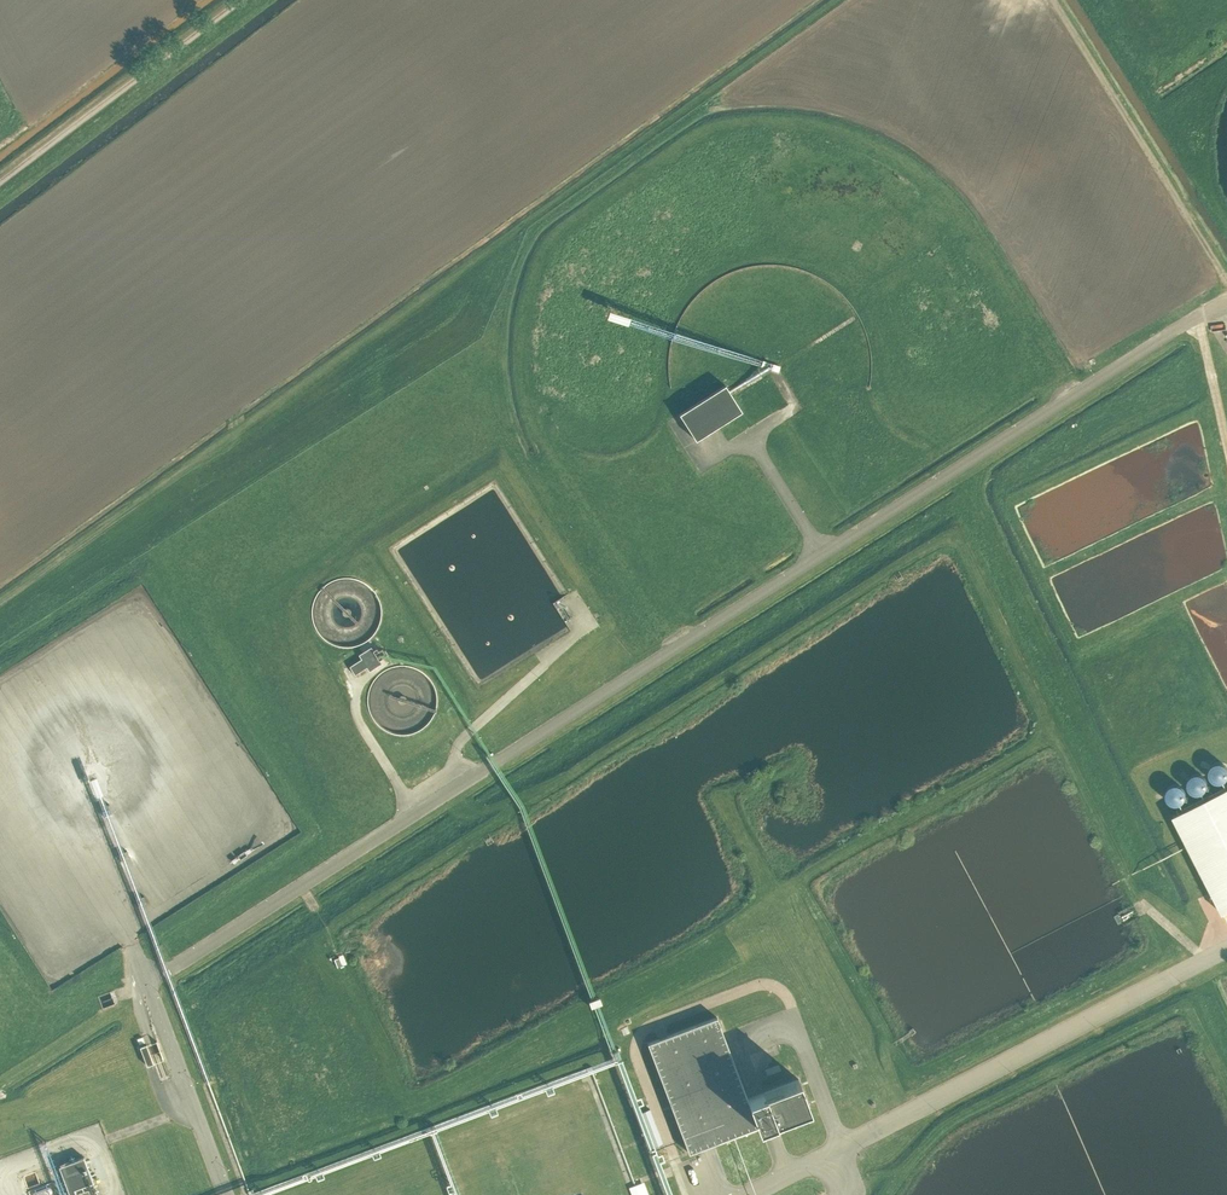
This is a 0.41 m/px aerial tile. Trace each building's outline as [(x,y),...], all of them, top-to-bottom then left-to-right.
[(725,390),(680,419),(696,445),(742,416),(725,390)] [(355,674),(367,667),(370,671),(382,663),(380,660),(383,658),(381,655),(385,653),(382,649),(379,651),(377,648),(374,650),(372,647),(359,654),(362,659),(350,666),(355,674)] [(1198,784),(1190,773),(1177,781),(1186,793),(1198,784)] [(1179,793),(1164,783),(1156,795),(1171,805),(1179,793)] [(1220,915),(1226,911),(1226,789),(1170,818),(1220,915)] [(687,1154),(807,1108),(796,1080),(745,1100),(714,1018),(645,1045),(687,1154)] [(140,1045),(147,1066),(154,1063),(146,1043),(140,1045)] [(664,1141),(651,1107),(638,1112),(651,1146),(664,1141)] [(61,1194),(94,1194),(96,1194),(83,1154),(51,1164),(61,1194)] [(629,1185),(632,1194),(647,1194),(642,1181),(629,1185)] [(29,1191),(30,1194),(47,1194),(44,1187),(29,1191)]
